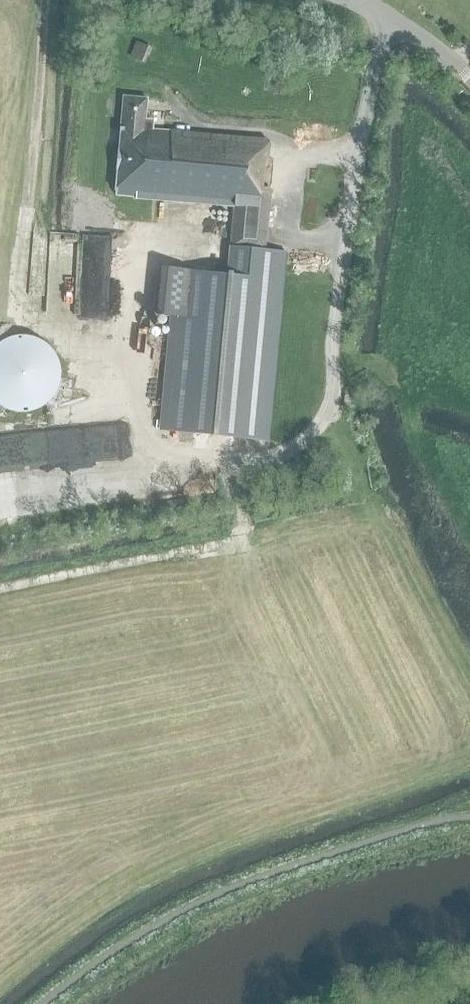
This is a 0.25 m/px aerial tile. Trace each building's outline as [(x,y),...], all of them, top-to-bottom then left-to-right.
[(146,64),(152,48),(135,41),(128,57),(146,64)] [(122,99),(114,195),(135,197),(135,199),(233,207),(231,224),(229,246),(227,275),(175,270),(161,269),(157,316),(171,317),(161,431),(269,440),(285,250),(265,249),(266,235),(265,234),(271,159),(265,159),(267,141),(150,131),(151,122),(143,121),(145,100),(122,99)] [(56,415),(59,345),(0,343),(0,412),(56,415)]
